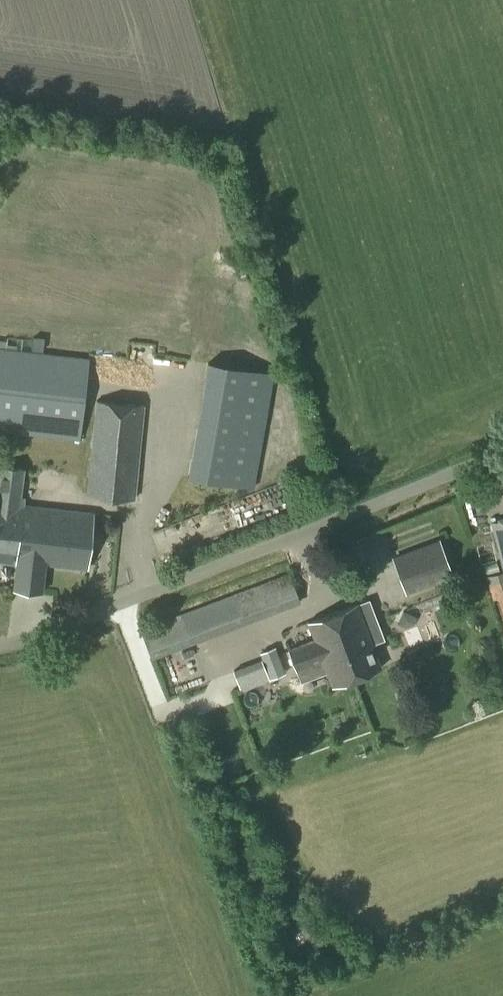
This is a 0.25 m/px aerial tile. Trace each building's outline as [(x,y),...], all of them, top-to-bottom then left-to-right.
[(44,339),(32,338),(31,351),(42,352),(44,339)] [(85,408),(90,359),(0,348),(0,432),(81,441),(85,408)] [(255,488),(258,472),(272,391),(275,375),(207,363),(204,379),(191,459),(188,476),(255,488)] [(136,500),(145,406),(96,400),(94,409),(91,443),(86,495),(136,500)] [(2,562),(14,563),(14,561),(87,570),(94,513),(20,505),(24,469),(0,467),(0,481),(3,481),(2,496),(0,496),(0,563),(2,562)] [(491,524),(502,572),(489,575),(492,585),(493,585),(502,619),(502,521),(491,524)] [(407,598),(454,580),(441,544),(394,562),(407,598)] [(141,631),(151,659),(301,603),(289,575),(141,631)] [(382,668),(373,645),(385,641),(370,600),(357,603),(357,604),(307,623),(314,641),(289,651),(296,669),(305,666),(310,679),(327,673),(332,687),(382,668)] [(276,646),(259,652),(262,661),(232,672),(239,692),(241,692),(241,693),(270,681),(270,680),(270,682),(286,675),(285,674),(286,674),(276,646)]
